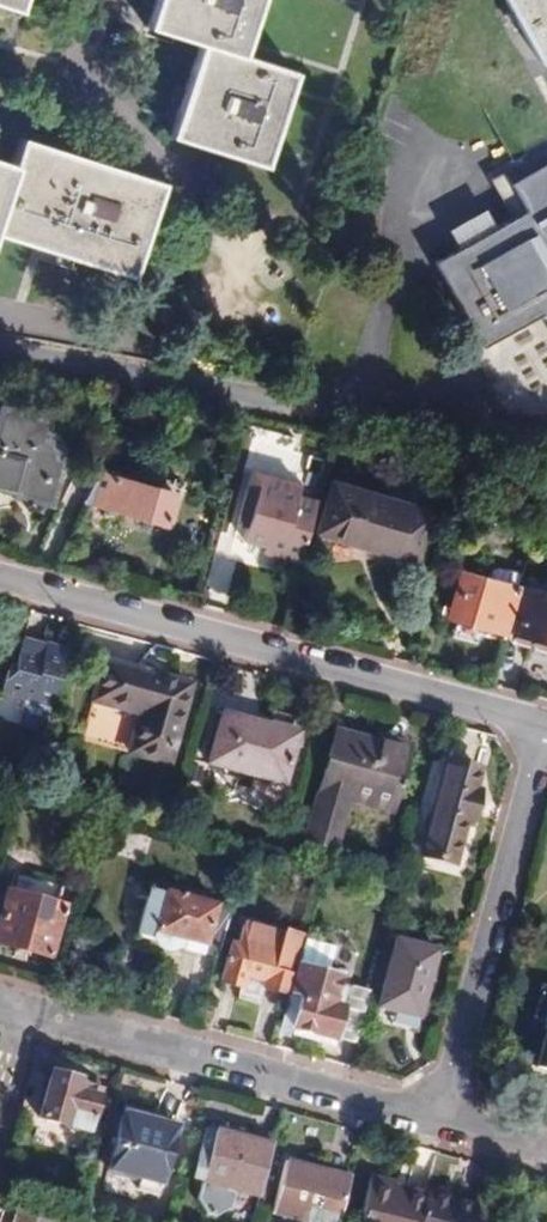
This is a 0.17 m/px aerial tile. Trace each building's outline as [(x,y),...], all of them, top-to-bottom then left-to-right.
[(147,26),(199,43),(237,53),(255,0),(155,0),(147,26)] [(536,56),(546,49),(546,0),(505,0),(536,56)] [(237,53),(199,43),(170,133),(261,163),(290,71),(237,53)] [(0,203),(0,233),(129,275),(159,184),(21,140),(13,166),(0,203)] [(503,179),(518,208),(426,258),(474,343),(534,310),(546,333),(546,155),(503,179)] [(13,166),(0,162),(0,203),(13,166)] [(0,416),(0,489),(43,500),(54,459),(60,460),(60,448),(56,440),(45,431),(38,429),(39,426),(0,416)] [(130,484),(94,474),(82,502),(162,524),(169,495),(176,496),(179,485),(134,473),(130,484)] [(308,520),(313,502),(295,495),(296,488),(247,474),(238,510),(249,514),(246,525),(242,539),(262,545),(261,553),(295,563),(307,526),(296,523),(296,517),(308,520)] [(430,510),(332,482),(318,533),(415,561),(430,510)] [(249,514),(238,510),(234,521),(246,525),(249,514)] [(307,526),(308,520),(296,517),(296,523),(307,526)] [(501,642),(518,577),(501,572),(494,577),(491,584),(459,576),(451,608),(457,610),(454,622),(456,622),(455,629),(501,642)] [(542,582),(540,586),(523,582),(507,643),(546,654),(546,583),(542,582)] [(55,655),(39,652),(37,657),(15,652),(10,672),(3,671),(0,684),(0,694),(42,704),(55,655)] [(52,699),(63,657),(55,655),(42,704),(49,706),(52,699)] [(142,750),(171,757),(191,685),(104,661),(83,741),(140,756),(142,750)] [(280,784),(294,732),(218,711),(204,763),(280,784)] [(310,747),(314,732),(306,730),(303,744),(310,747)] [(407,743),(373,734),(371,740),(333,731),(302,839),(332,848),(348,790),(391,802),(407,743)] [(169,764),(171,757),(142,750),(140,756),(169,764)] [(476,768),(446,761),(421,852),(452,861),(476,768)] [(495,817),(467,810),(462,829),(474,832),(462,875),(478,879),(495,817)] [(199,953),(212,906),(154,890),(152,899),(143,898),(134,934),(153,940),(157,948),(162,951),(168,951),(176,946),(199,953)] [(4,891),(0,907),(0,945),(47,957),(61,907),(4,891)] [(199,953),(216,958),(228,911),(212,906),(199,953)] [(258,985),(286,993),(294,962),(301,938),(278,931),(277,935),(239,924),(234,944),(228,944),(217,981),(256,992),(258,985)] [(378,1006),(395,1011),(415,1017),(433,953),(395,942),(378,1006)] [(294,962),(286,993),(297,996),(289,1026),(329,1039),(342,995),(332,991),(337,973),(294,962)] [(415,1017),(395,1011),(392,1021),(411,1028),(415,1017)] [(533,1076),(546,1081),(546,1023),(533,1076)] [(46,1077),(35,1119),(54,1125),(48,1146),(80,1156),(98,1090),(69,1083),(66,1076),(54,1073),(46,1077)] [(154,1197),(171,1127),(119,1113),(104,1170),(132,1179),(130,1190),(154,1197)] [(54,1125),(35,1119),(29,1141),(48,1146),(54,1125)] [(255,1197),(268,1148),(215,1134),(211,1127),(209,1127),(203,1132),(190,1180),(199,1182),(194,1200),(204,1220),(212,1220),(226,1211),(232,1190),(255,1197)] [(348,1179),(285,1161),(271,1211),(308,1221),(336,1221),(348,1179)] [(421,1202),(387,1193),(389,1186),(366,1179),(355,1221),(416,1221),(421,1202)] [(18,1202),(0,1196),(0,1221),(11,1221),(18,1202)] [(423,1196),(421,1202),(416,1221),(469,1221),(472,1209),(423,1196)]
